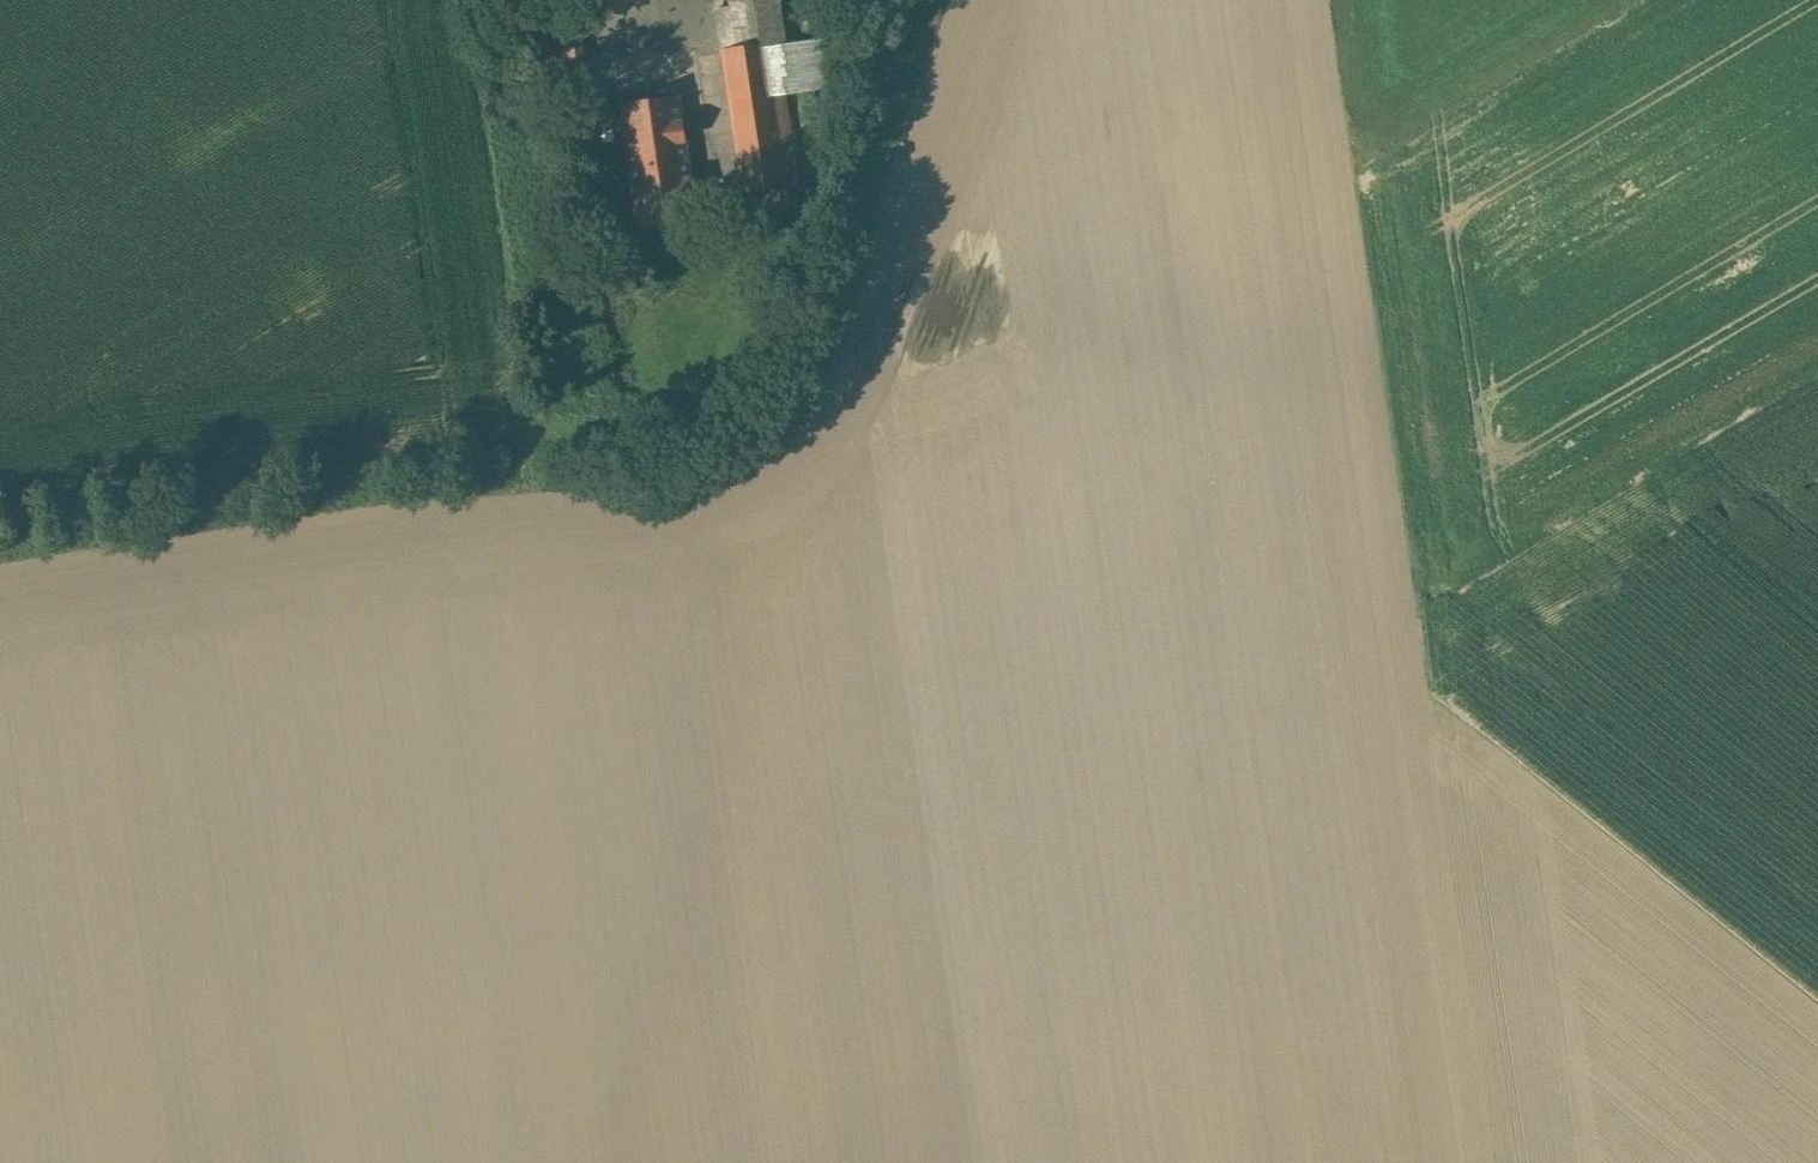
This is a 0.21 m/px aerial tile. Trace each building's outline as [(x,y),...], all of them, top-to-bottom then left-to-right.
[(617,9),(634,0),(612,0),(617,9)] [(731,5),(717,7),(723,50),(776,42),(776,43),(786,42),(780,0),(730,0),(731,5)] [(573,30),(552,33),(553,45),(574,42),(573,30)] [(574,42),(553,45),(558,81),(579,78),(574,42)] [(776,42),(723,50),(744,190),(797,182),(776,43),(776,42)] [(678,97),(623,106),(640,224),(696,216),(678,97)]
